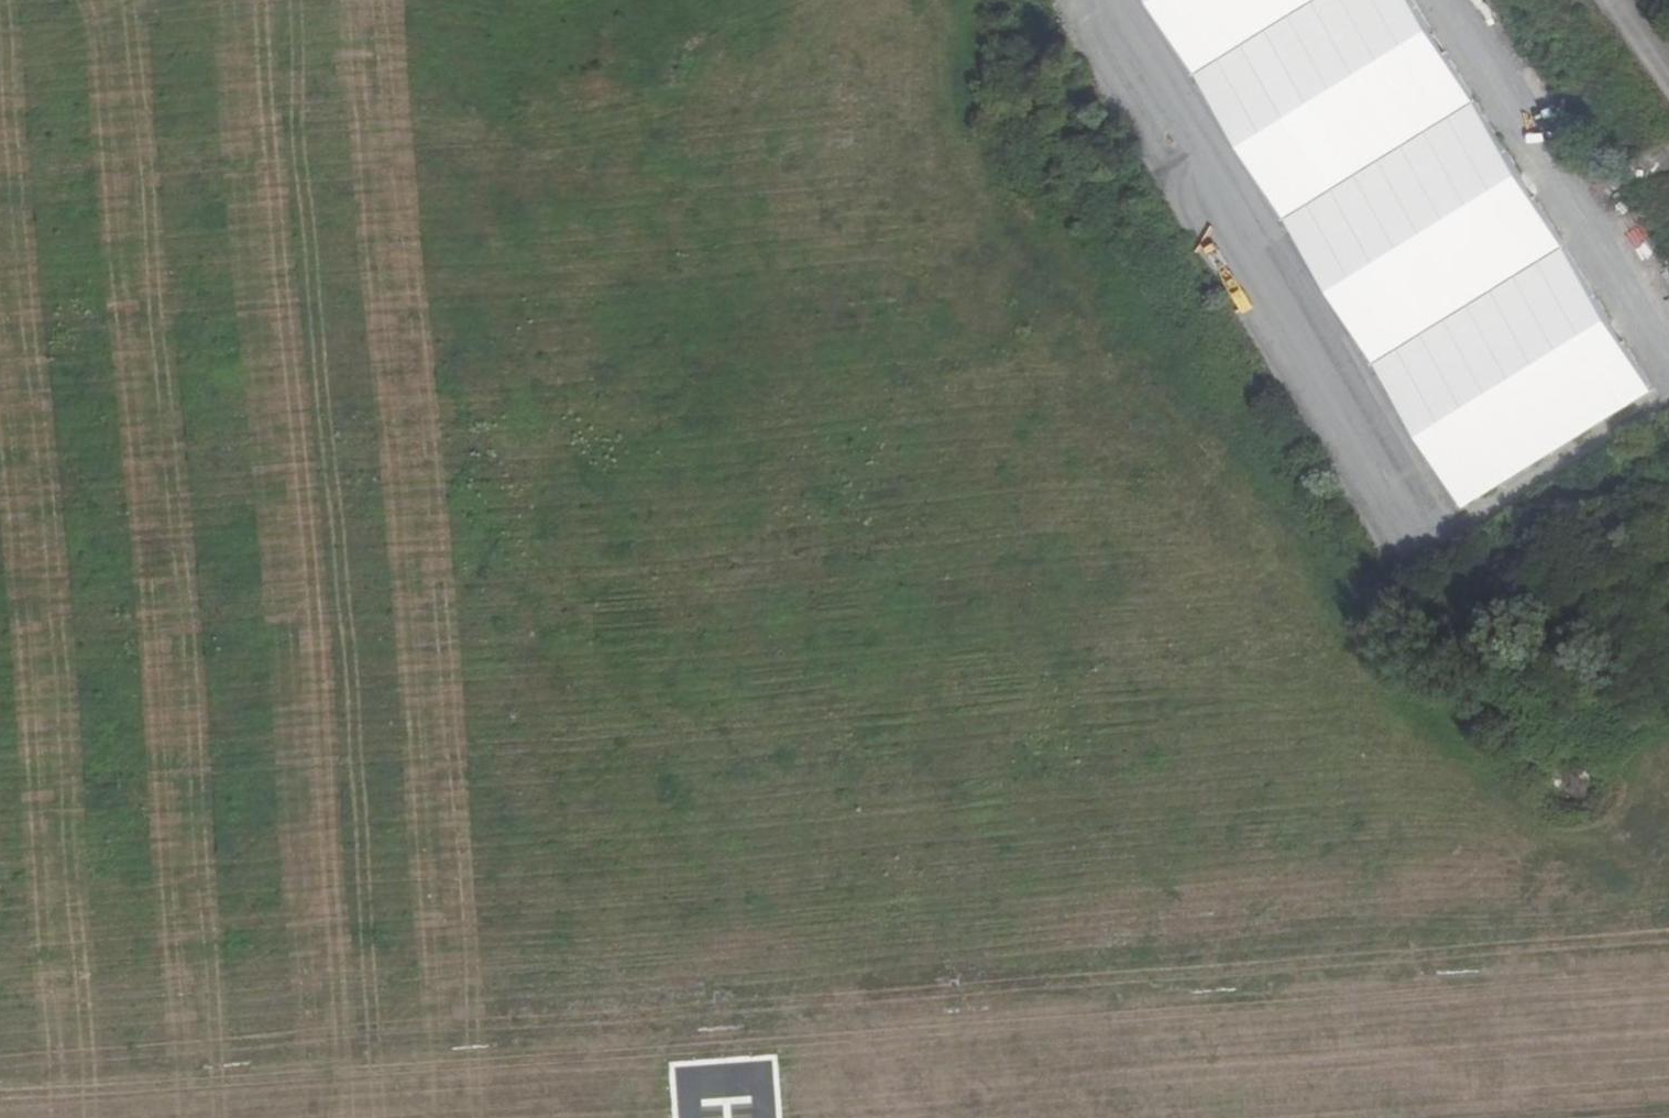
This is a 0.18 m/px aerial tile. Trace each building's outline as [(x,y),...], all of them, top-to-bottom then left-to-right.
[(1465,507),(1654,390),(1413,0),(1151,0),(1465,507)]
